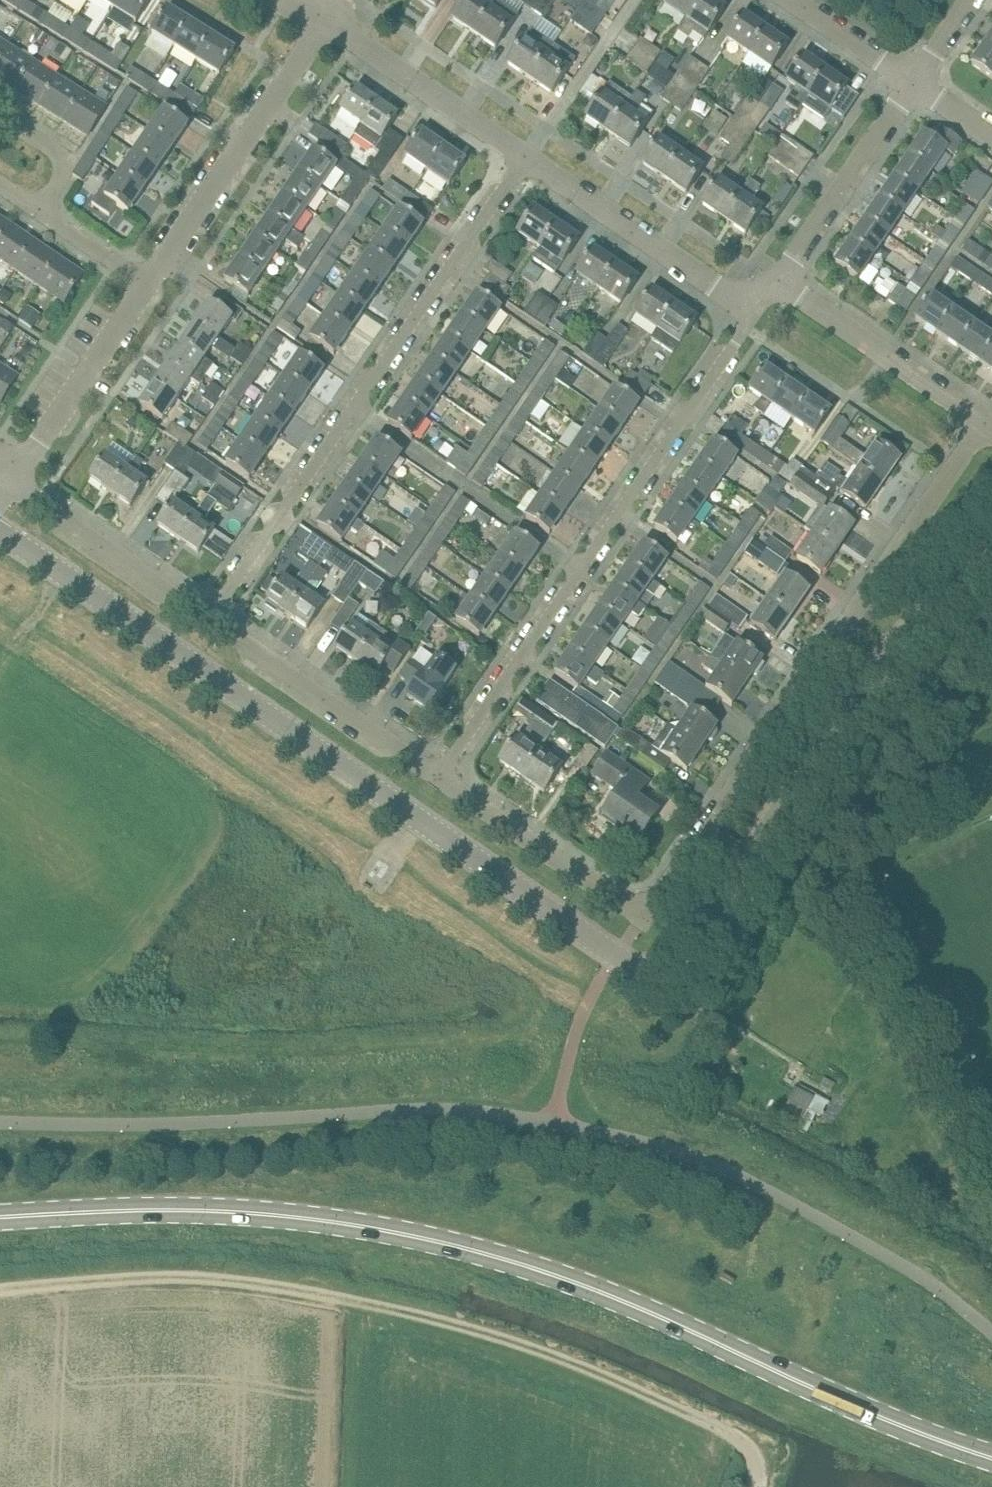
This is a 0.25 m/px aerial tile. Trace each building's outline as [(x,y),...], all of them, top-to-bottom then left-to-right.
[(20,10),(26,0),(25,0),(4,0),(20,10)] [(20,10),(42,24),(48,14),(26,0),(20,10)] [(114,9),(119,0),(100,0),(114,9)] [(114,9),(136,23),(150,0),(119,0),(114,9)] [(474,33),(490,9),(476,0),(464,0),(452,18),(474,33)] [(474,33),(496,48),(507,31),(512,24),(518,14),(497,0),(496,0),(490,9),(474,33)] [(523,3),(534,10),(540,0),(525,0),(523,3)] [(533,11),(542,18),(555,0),(540,0),(534,10),(533,11)] [(578,11),(599,25),(606,15),(596,8),(601,0),(585,0),(578,11)] [(664,3),(686,18),(699,0),(667,0),(664,3)] [(686,18),(677,32),(688,39),(693,32),(704,40),(724,10),(710,0),(699,0),(686,18)] [(152,33),(174,47),(190,23),(167,9),(152,33)] [(592,35),(599,25),(578,11),(571,21),(592,35)] [(9,21),(19,28),(24,21),(13,14),(9,21)] [(42,24),(64,38),(70,28),(48,14),(42,24)] [(728,38),(750,53),(765,31),(743,15),(728,38)] [(23,23),(18,32),(26,37),(31,27),(23,23)] [(174,47),(197,61),(212,37),(190,23),(174,47)] [(64,38),(86,52),(92,43),(70,28),(64,38)] [(39,29),(34,38),(42,44),(47,35),(39,29)] [(508,63),(530,78),(553,44),(531,29),(508,63)] [(765,31),(750,53),(772,68),(787,46),(786,45),(788,41),(777,34),(775,37),(765,31)] [(212,37),(197,61),(219,75),(234,51),(212,37)] [(640,38),(632,50),(653,63),(660,52),(657,49),(640,38)] [(54,53),(61,58),(67,48),(60,43),(54,53)] [(92,43),(86,52),(117,72),(130,50),(120,43),(112,55),(92,43)] [(987,43),(972,65),(991,79),(991,47),(987,43)] [(553,44),(530,78),(552,93),(575,59),(553,44)] [(13,91),(32,61),(8,45),(0,58),(0,82),(13,91)] [(626,59),(648,74),(655,65),(653,63),(632,50),(626,59)] [(688,55),(675,75),(685,83),(699,63),(688,55)] [(809,95),(825,71),(803,56),(787,80),(797,87),(786,104),(798,111),(809,95)] [(13,91),(38,106),(57,76),(32,61),(13,91)] [(82,69),(93,75),(97,67),(87,61),(82,69)] [(699,63),(685,83),(696,90),(710,70),(699,63)] [(125,76),(147,90),(153,81),(131,66),(125,76)] [(809,95),(802,105),(824,120),(832,108),(845,117),(859,97),(845,88),(847,86),(846,86),(848,83),(837,75),(835,78),(825,71),(809,95)] [(660,97),(671,104),(685,83),(675,75),(660,97)] [(38,106),(63,122),(82,92),(57,76),(38,106)] [(113,77),(109,84),(117,89),(121,83),(113,77)] [(147,90),(169,104),(175,95),(153,81),(147,90)] [(610,83),(586,117),(608,132),(632,98),(610,83)] [(685,83),(671,104),(681,111),(696,90),(685,83)] [(175,95),(169,104),(192,118),(198,109),(198,108),(203,100),(181,85),(175,95)] [(128,88),(114,109),(124,116),(138,94),(128,88)] [(340,111),(361,125),(377,102),(356,88),(340,111)] [(82,92),(63,122),(87,137),(106,107),(82,92)] [(636,92),(632,98),(608,132),(630,147),(653,114),(642,106),(647,99),(636,92)] [(748,95),(734,116),(745,123),(759,103),(748,95)] [(377,102),(361,125),(354,134),(375,149),(397,116),(377,102)] [(759,103),(745,123),(755,130),(769,110),(759,103)] [(114,109),(100,132),(110,138),(124,116),(114,109)] [(164,110),(150,132),(173,148),(188,126),(164,110)] [(715,111),(708,121),(721,130),(728,120),(715,111)] [(719,137),(730,145),(745,123),(734,116),(719,137)] [(745,123),(730,145),(721,159),(731,165),(755,130),(745,123)] [(328,147),(340,156),(347,145),(316,124),(309,134),(328,147)] [(766,124),(758,135),(775,147),(783,135),(766,124)] [(924,135),(909,157),(931,172),(946,150),(953,155),(961,143),(941,129),(933,141),(924,135)] [(100,132),(86,154),(96,160),(110,138),(100,132)] [(150,132),(135,154),(158,169),(173,148),(150,132)] [(405,156),(427,171),(443,147),(421,132),(405,156)] [(783,135),(775,147),(806,168),(814,157),(783,135)] [(642,163),(664,178),(681,154),(659,139),(642,163)] [(328,147),(322,156),(337,166),(342,169),(347,161),(348,161),(340,156),(328,147)] [(443,147),(427,171),(449,186),(465,163),(443,147)] [(799,177),(806,168),(775,147),(768,156),(799,177)] [(313,150),(298,172),(322,188),(335,168),(337,166),(322,156),(313,150)] [(96,160),(86,154),(73,175),(83,181),(96,160)] [(135,154),(120,175),(143,191),(158,169),(135,154)] [(365,174),(370,177),(376,181),(389,161),(379,154),(365,174)] [(681,154),(664,178),(686,193),(703,169),(681,154)] [(909,157),(895,178),(917,193),(931,172),(909,157)] [(355,180),(340,201),(350,207),(370,177),(365,174),(347,161),(342,169),(341,170),(355,180)] [(979,204),(991,184),(991,181),(984,176),(977,171),(962,192),(979,204)] [(298,172),(284,193),(307,209),(322,188),(298,172)] [(143,191),(120,175),(112,187),(106,183),(92,204),(110,216),(117,205),(128,213),(143,191)] [(895,178),(880,200),(902,215),(917,193),(895,178)] [(383,189),(405,204),(411,194),(389,179),(383,189)] [(702,203),(724,218),(740,195),(718,180),(702,203)] [(740,195),(724,218),(746,233),(755,220),(763,226),(770,216),(750,202),(761,187),(750,180),(740,195)] [(361,205),(357,211),(366,218),(370,212),(381,196),(372,190),(361,205)] [(284,193),(269,215),(293,231),(307,209),(284,193)] [(411,194),(405,204),(427,219),(433,209),(411,194)] [(880,200),(865,221),(887,236),(902,215),(880,200)] [(336,206),(326,222),(335,229),(346,213),(350,207),(340,201),(336,206)] [(965,204),(954,219),(964,226),(975,210),(965,204)] [(399,209),(385,230),(408,247),(423,225),(399,209)] [(518,233),(540,248),(556,225),(534,210),(518,233)] [(357,211),(342,233),(351,239),(366,218),(357,211)] [(269,215),(254,236),(278,252),(286,241),(298,250),(305,239),(293,231),(269,215)] [(11,225),(0,218),(0,241),(11,225)] [(938,225),(932,234),(940,240),(940,241),(949,247),(960,231),(964,226),(954,219),(946,231),(938,225)] [(865,221),(850,243),(872,258),(887,236),(865,221)] [(323,226),(311,244),(320,250),(333,232),(335,229),(326,222),(323,226)] [(15,271),(35,241),(11,225),(0,241),(0,260),(15,271)] [(556,225),(540,248),(533,259),(554,274),(567,256),(578,240),(556,225)] [(385,230),(370,252),(393,268),(408,247),(385,230)] [(342,233),(327,255),(336,261),(351,239),(342,233)] [(254,236),(240,258),(263,274),(278,252),(254,236)] [(962,250),(984,265),(991,255),(968,240),(962,250)] [(15,271),(39,287),(59,258),(35,241),(15,271)] [(940,241),(925,262),(934,269),(949,247),(940,241)] [(872,258),(850,243),(836,264),(858,279),(872,258)] [(311,244),(296,265),(306,271),(320,250),(311,244)] [(577,274),(599,289),(615,265),(593,250),(577,274)] [(370,252),(355,274),(379,290),(393,268),(370,252)] [(327,255),(312,276),(322,283),(336,261),(327,255)] [(950,267),(972,282),(978,272),(957,257),(950,267)] [(59,258),(39,287),(63,303),(83,274),(59,258)] [(263,274),(240,258),(225,280),(248,296),(263,274)] [(483,285),(503,299),(511,289),(505,285),(513,274),(491,259),(484,270),(490,274),(483,285)] [(934,269),(925,262),(911,283),(920,289),(934,269)] [(293,271),(282,287),(291,293),(306,271),(296,265),(293,271)] [(615,265),(599,289),(621,304),(637,280),(615,265)] [(991,295),(991,282),(978,272),(972,282),(991,295)] [(355,274),(340,296),(364,312),(379,290),(355,274)] [(312,276),(297,298),(307,304),(322,283),(312,276)] [(886,299),(905,312),(916,296),(897,283),(886,299)] [(291,293),(282,287),(267,309),(276,315),(291,293)] [(0,292),(0,301),(3,303),(9,294),(2,289),(0,292)] [(636,314),(658,329),(674,306),(652,290),(640,307),(636,314)] [(524,313),(534,320),(548,299),(538,292),(524,313)] [(477,293),(462,315),(486,331),(501,309),(477,293)] [(340,296),(325,317),(349,333),(364,312),(340,296)] [(915,318),(937,333),(952,311),(930,296),(915,318)] [(209,303),(195,323),(219,340),(233,319),(237,321),(243,312),(222,297),(216,307),(209,303)] [(307,304),(297,298),(278,327),(296,340),(302,331),(293,325),(307,304)] [(534,320),(544,328),(559,307),(548,299),(534,320)] [(658,329),(651,339),(673,354),(696,321),(674,306),(658,329)] [(28,307),(19,320),(32,329),(41,316),(28,307)] [(937,333),(959,348),(974,326),(952,311),(937,333)] [(462,315),(447,336),(471,352),(486,331),(462,315)] [(349,333),(325,317),(311,339),(334,355),(349,333)] [(0,329),(9,335),(13,327),(5,322),(0,319),(0,329)] [(195,323),(181,344),(205,360),(213,349),(229,360),(230,358),(243,366),(248,359),(235,351),(219,340),(195,323)] [(582,354),(593,361),(618,324),(607,340),(597,333),(582,354)] [(618,324),(593,361),(603,368),(629,331),(618,324)] [(980,363),(991,346),(991,338),(974,326),(959,348),(980,363)] [(272,336),(257,357),(266,364),(281,342),(272,336)] [(447,336),(433,358),(456,374),(471,352),(447,336)] [(546,340),(531,362),(540,368),(555,346),(546,340)] [(168,364),(192,380),(200,386),(214,365),(205,360),(181,344),(168,364)] [(235,351),(248,359),(252,352),(240,344),(235,351)] [(25,346),(20,355),(28,360),(33,351),(25,346)] [(980,363),(991,371),(991,346),(980,363)] [(547,373),(556,380),(570,389),(576,380),(570,376),(575,369),(567,364),(571,358),(562,351),(547,373)] [(300,355),(285,376),(309,392),(323,371),(300,355)] [(257,357),(242,379),(252,385),(266,364),(257,357)] [(433,358),(418,380),(441,396),(456,374),(433,358)] [(531,362),(516,383),(525,389),(540,368),(531,362)] [(168,364),(154,384),(178,400),(192,380),(168,364)] [(17,376),(0,365),(0,403),(17,376)] [(765,368),(750,390),(761,398),(762,399),(755,409),(764,415),(771,405),(787,383),(765,368)] [(631,372),(624,383),(628,385),(644,396),(651,386),(651,385),(655,379),(641,370),(637,376),(635,374),(631,372)] [(547,373),(531,395),(549,408),(553,410),(558,403),(546,395),(556,380),(547,373)] [(285,376),(270,398),(294,414),(309,392),(285,376)] [(242,379),(227,401),(237,407),(252,385),(242,379)] [(418,380),(403,401),(427,417),(441,396),(418,380)] [(516,383),(501,405),(510,411),(525,389),(516,383)] [(787,383),(771,405),(793,420),(808,398),(787,383)] [(178,400),(154,384),(140,405),(164,421),(178,400)] [(213,384),(208,391),(220,400),(225,392),(213,384)] [(615,388),(600,410),(624,426),(639,404),(615,388)] [(220,400),(208,391),(203,399),(215,407),(220,400)] [(531,395),(517,416),(527,422),(531,416),(539,422),(549,408),(531,395)] [(270,398),(255,420),(279,436),(294,414),(270,398)] [(808,398),(793,420),(815,435),(830,413),(808,398)] [(227,401),(213,422),(222,429),(237,407),(227,401)] [(427,417),(403,401),(388,423),(412,439),(427,417)] [(501,405),(486,427),(495,433),(510,411),(501,405)] [(600,410),(586,431),(609,447),(624,426),(600,410)] [(126,425),(133,430),(142,417),(135,412),(126,425)] [(733,414),(726,424),(741,434),(748,425),(733,414)] [(517,416),(502,437),(512,444),(527,422),(517,416)] [(860,469),(883,485),(900,460),(876,444),(867,458),(840,439),(849,425),(837,418),(821,443),(860,469)] [(255,420),(241,441),(264,457),(279,436),(255,420)] [(222,429),(213,422),(198,444),(207,450),(222,429)] [(166,434),(187,448),(194,438),(173,423),(166,434)] [(719,434),(742,449),(748,439),(741,434),(726,424),(719,434)] [(486,427),(472,448),(481,454),(495,433),(486,427)] [(586,431),(571,453),(594,469),(609,447),(586,431)] [(502,437),(487,459),(497,465),(512,444),(502,437)] [(377,439),(362,460),(386,477),(401,455),(377,439)] [(742,449),(763,463),(769,454),(748,439),(742,449)] [(264,457),(241,441),(226,463),(250,479),(264,457)] [(714,441),(700,463),(722,478),(737,456),(714,441)] [(164,464),(175,472),(190,451),(179,443),(164,464)] [(106,455),(90,478),(110,492),(134,458),(114,444),(106,456),(106,455)] [(481,454),(472,448),(467,455),(457,448),(446,463),(466,476),(481,454)] [(190,451),(175,472),(157,499),(166,506),(174,494),(179,498),(190,481),(183,476),(197,455),(190,451)] [(571,453),(556,475),(579,491),(594,469),(571,453)] [(763,463),(792,484),(799,474),(803,468),(804,466),(793,459),(787,467),(769,454),(763,463)] [(134,458),(110,492),(131,506),(147,484),(135,476),(144,463),(135,457),(134,458)] [(497,465),(487,459),(472,481),(482,487),(497,465)] [(362,460),(348,482),(371,498),(386,477),(362,460)] [(700,463),(685,485),(707,500),(714,489),(720,493),(727,483),(721,479),(722,478),(700,463)] [(803,468),(799,474),(832,497),(837,490),(844,494),(850,498),(866,509),(883,485),(860,469),(851,484),(839,476),(835,482),(820,471),(816,477),(803,468)] [(194,516),(178,539),(199,553),(214,531),(203,523),(217,503),(228,510),(244,487),(223,473),(216,484),(207,497),(194,516)] [(824,509),(832,497),(799,474),(792,484),(790,486),(811,500),(822,508),(824,509)] [(556,475),(541,496),(565,512),(579,491),(556,475)] [(767,485),(765,489),(780,500),(783,496),(779,493),(786,484),(777,477),(774,480),(770,487),(767,485)] [(348,482),(333,504),(356,520),(371,498),(348,482)] [(685,485),(670,506),(692,522),(692,521),(700,511),(706,515),(713,504),(707,500),(685,485)] [(446,486),(431,507),(440,514),(455,492),(446,486)] [(765,489),(760,497),(756,502),(771,513),(780,500),(765,489)] [(565,512),(541,496),(526,518),(550,534),(565,512)] [(462,497),(447,518),(456,525),(465,512),(487,527),(492,520),(470,505),(471,503),(462,497)] [(158,525),(178,539),(194,516),(173,502),(158,525)] [(356,520),(333,504),(318,526),(341,542),(350,529),(357,534),(364,525),(356,520)] [(692,522),(670,506),(655,528),(677,543),(685,532),(691,537),(699,526),(692,521),(692,522)] [(408,524),(416,529),(425,535),(440,514),(431,507),(425,516),(417,510),(408,524)] [(822,508),(807,530),(813,534),(837,551),(846,539),(844,538),(852,527),(853,528),(854,527),(837,516),(829,510),(828,512),(824,509),(822,508)] [(753,509),(743,524),(750,529),(761,514),(753,509)] [(447,518),(432,540),(441,547),(456,525),(447,518)] [(743,524),(728,546),(735,551),(750,529),(743,524)] [(416,529),(401,551),(410,557),(425,535),(416,529)] [(267,600),(287,614),(318,569),(324,560),(333,548),(312,533),(298,554),(310,562),(294,585),(282,577),(267,600)] [(515,534),(501,555),(524,571),(539,550),(515,534)] [(837,551),(813,534),(797,558),(821,575),(822,573),(821,572),(828,562),(829,562),(837,551)] [(763,536),(757,544),(785,564),(793,553),(770,537),(768,540),(763,536)] [(432,540),(417,562),(426,568),(441,547),(432,540)] [(785,564),(757,544),(753,541),(745,553),(777,575),(785,564)] [(644,543),(629,565),(654,582),(669,561),(644,543)] [(735,551),(728,546),(714,566),(707,561),(702,570),(716,580),(735,551)] [(333,548),(324,560),(339,571),(348,558),(333,548)] [(410,557),(401,551),(386,573),(396,579),(410,557)] [(501,555),(486,577),(509,593),(524,571),(501,555)] [(426,568),(417,562),(402,584),(411,590),(426,568)] [(331,625),(331,626),(349,599),(359,584),(368,572),(355,563),(332,597),(344,606),(331,625)] [(629,565),(614,587),(639,604),(647,593),(654,597),(660,589),(653,584),(654,582),(629,565)] [(318,569),(287,614),(308,629),(328,599),(327,598),(327,599),(317,592),(328,576),(318,569)] [(724,584),(731,589),(737,579),(730,574),(724,584)] [(785,575),(768,600),(791,616),(799,604),(800,605),(809,592),(785,575)] [(486,577),(471,599),(494,615),(509,593),(486,577)] [(700,582),(685,604),(695,610),(710,588),(700,582)] [(614,587),(599,608),(625,626),(632,614),(639,619),(645,611),(638,606),(639,604),(614,587)] [(709,607),(741,629),(750,617),(717,595),(709,607)] [(349,599),(331,626),(341,633),(360,606),(349,599)] [(494,615),(471,599),(456,620),(479,637),(494,615)] [(791,616),(768,600),(751,625),(775,641),(784,628),(783,627),(791,616)] [(685,604),(670,625),(680,632),(695,610),(685,604)] [(599,608),(584,630),(610,647),(625,626),(599,608)] [(700,618),(725,634),(731,625),(706,609),(700,618)] [(420,626),(427,631),(436,618),(429,613),(420,626)] [(346,631),(335,647),(356,662),(379,628),(358,614),(351,624),(346,631)] [(658,617),(644,639),(656,647),(665,653),(680,632),(670,625),(658,617)] [(379,628),(356,662),(376,676),(383,666),(393,673),(410,650),(399,642),(396,647),(385,639),(388,635),(379,628)] [(584,630),(570,652),(595,669),(610,647),(584,630)] [(717,648),(710,657),(723,666),(722,667),(747,684),(754,674),(757,676),(764,665),(761,663),(762,661),(727,637),(719,649),(717,648)] [(656,647),(641,669),(650,675),(665,653),(656,647)] [(595,669),(570,652),(555,673),(580,691),(588,680),(597,686),(603,676),(594,670),(595,669)] [(723,666),(710,657),(704,667),(716,676),(708,688),(732,705),(747,684),(722,667),(723,666)] [(432,681),(440,669),(424,658),(415,670),(422,675),(407,697),(428,712),(444,689),(432,681)] [(670,663),(663,673),(687,690),(694,679),(670,663)] [(641,669),(626,690),(635,697),(650,675),(641,669)] [(687,690),(663,673),(656,684),(679,700),(687,690)] [(613,736),(617,738),(622,731),(615,726),(580,702),(566,692),(549,681),(536,701),(552,712),(588,737),(605,749),(613,736)] [(586,692),(580,702),(615,726),(635,697),(626,690),(620,699),(613,710),(602,702),(586,692)] [(609,692),(602,702),(613,710),(620,699),(609,692)] [(500,762),(522,777),(539,753),(559,724),(536,709),(529,720),(535,724),(523,742),(517,737),(500,762)] [(669,726),(668,727),(702,749),(708,740),(710,741),(713,740),(718,733),(717,730),(716,729),(717,727),(694,711),(679,733),(669,726)] [(702,749),(668,727),(654,748),(687,771),(702,749)] [(622,731),(617,738),(641,755),(648,745),(626,730),(624,733),(622,731)] [(573,764),(584,772),(598,751),(587,744),(573,764)] [(539,753),(522,777),(544,793),(561,768),(539,753)] [(620,832),(623,834),(624,833),(638,842),(657,814),(633,797),(636,792),(640,794),(648,782),(607,754),(594,774),(619,791),(603,815),(623,828),(620,832)] [(789,1102),(785,1109),(793,1113),(803,1119),(799,1126),(808,1131),(817,1113),(822,1116),(824,1112),(823,1111),(826,1105),(827,1106),(829,1102),(797,1085),(788,1101),(789,1102)]
